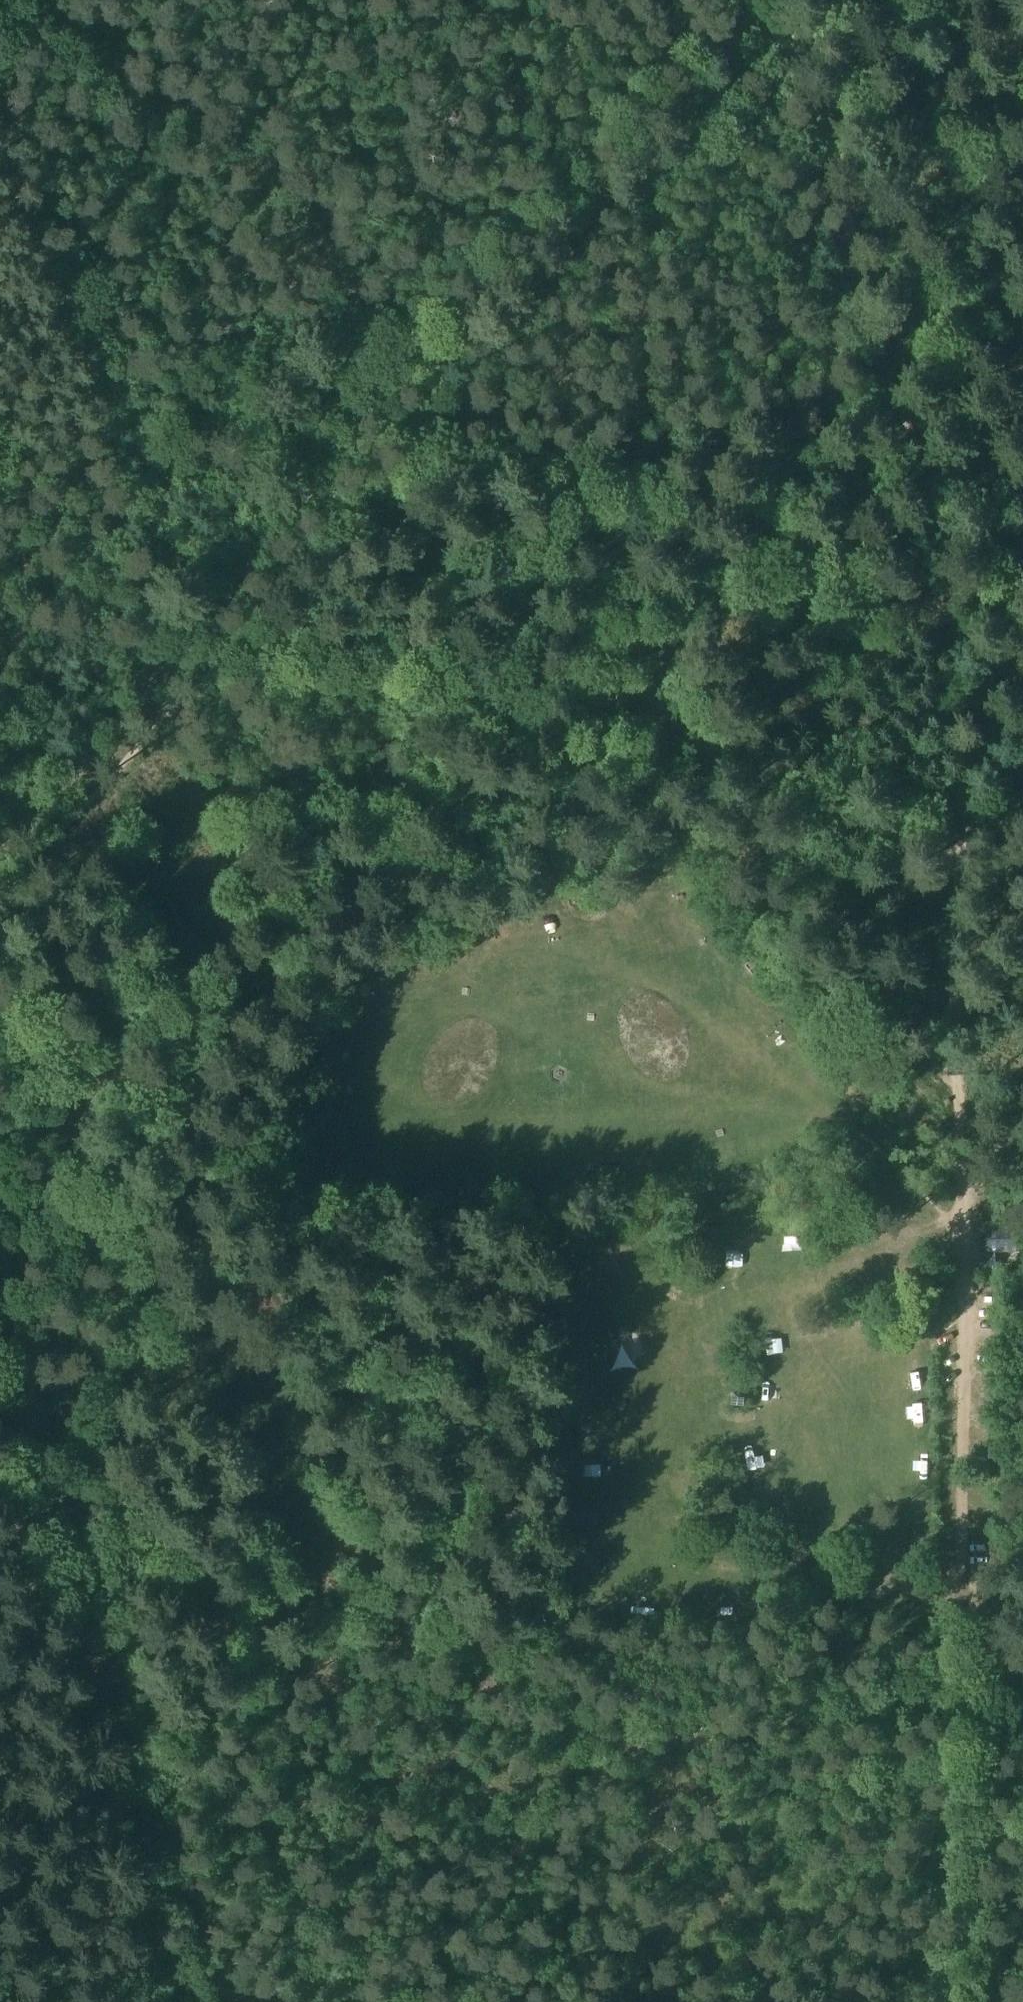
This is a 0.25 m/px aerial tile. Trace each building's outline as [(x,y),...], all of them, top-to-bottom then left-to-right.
[(1019,1232),(983,1233),(984,1249),(1020,1248),(1019,1232)] [(830,1324),(846,1317),(841,1306),(825,1313),(830,1324)]
